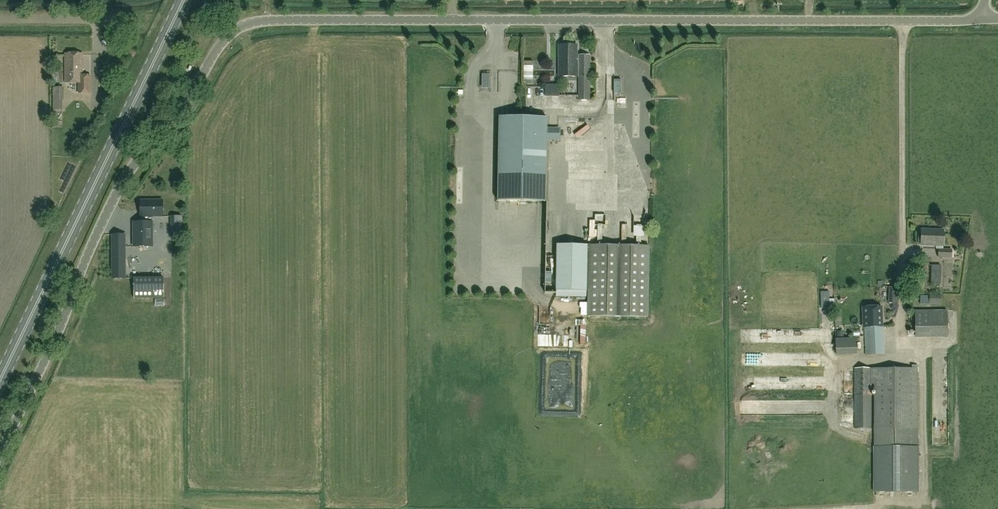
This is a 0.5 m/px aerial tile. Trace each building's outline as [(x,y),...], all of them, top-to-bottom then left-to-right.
[(578,101),(590,101),(590,55),(577,55),(577,45),(560,45),(560,77),(578,77),(578,101)] [(83,72),(82,72),(82,54),(65,54),(65,82),(78,82),(78,93),(90,93),(90,76),(83,76),(83,72)] [(534,74),(534,61),(524,62),(525,74),(534,74)] [(533,92),(545,91),(545,83),(533,84),(533,92)] [(545,203),(547,141),(560,141),(560,128),(547,128),(547,118),(499,117),(497,202),(545,203)] [(578,136),(592,127),(586,117),(572,127),(578,136)] [(141,201),(141,217),(142,217),(142,222),(152,223),(152,217),(162,217),(162,201),(141,201)] [(645,221),(645,212),(634,212),(634,221),(645,221)] [(152,223),(142,222),(142,223),(135,223),(135,233),(134,233),(134,246),(152,246),(152,223)] [(634,236),(644,237),(645,223),(635,222),(634,236)] [(921,245),(943,245),(944,230),(921,230),(921,245)] [(649,246),(629,246),(588,245),(588,246),(556,245),(554,297),(586,298),(586,317),(648,318),(649,246)] [(112,247),(112,279),(125,278),(124,246),(112,247)] [(951,252),(939,252),(938,260),(951,260),(951,252)] [(936,283),(944,283),(943,271),(935,271),(936,283)] [(164,299),(164,279),(134,279),(134,299),(164,299)] [(940,295),(929,294),(928,300),(914,300),(913,308),(930,308),(930,305),(940,305),(940,295)] [(885,304),(886,316),(895,315),(894,303),(885,304)] [(863,306),(864,355),(883,355),(881,305),(863,306)] [(947,336),(947,311),(915,311),(915,336),(947,336)] [(846,336),(858,336),(859,328),(846,328),(846,336)] [(543,346),(568,347),(569,340),(553,339),(553,333),(543,332),(543,346)] [(836,355),(856,355),(856,338),(835,338),(836,355)] [(755,354),(754,367),(764,368),(765,359),(770,359),(769,366),(778,366),(779,356),(755,354)] [(855,368),(854,429),(870,429),(870,368),(855,368)] [(873,492),(908,492),(915,492),(915,447),(915,368),(872,368),(872,384),(874,384),(873,492)] [(787,388),(787,380),(771,381),(772,389),(787,388)] [(813,413),(826,412),(826,402),(813,403),(813,413)] [(776,438),(776,430),(771,430),(771,434),(767,434),(767,439),(776,438)]
